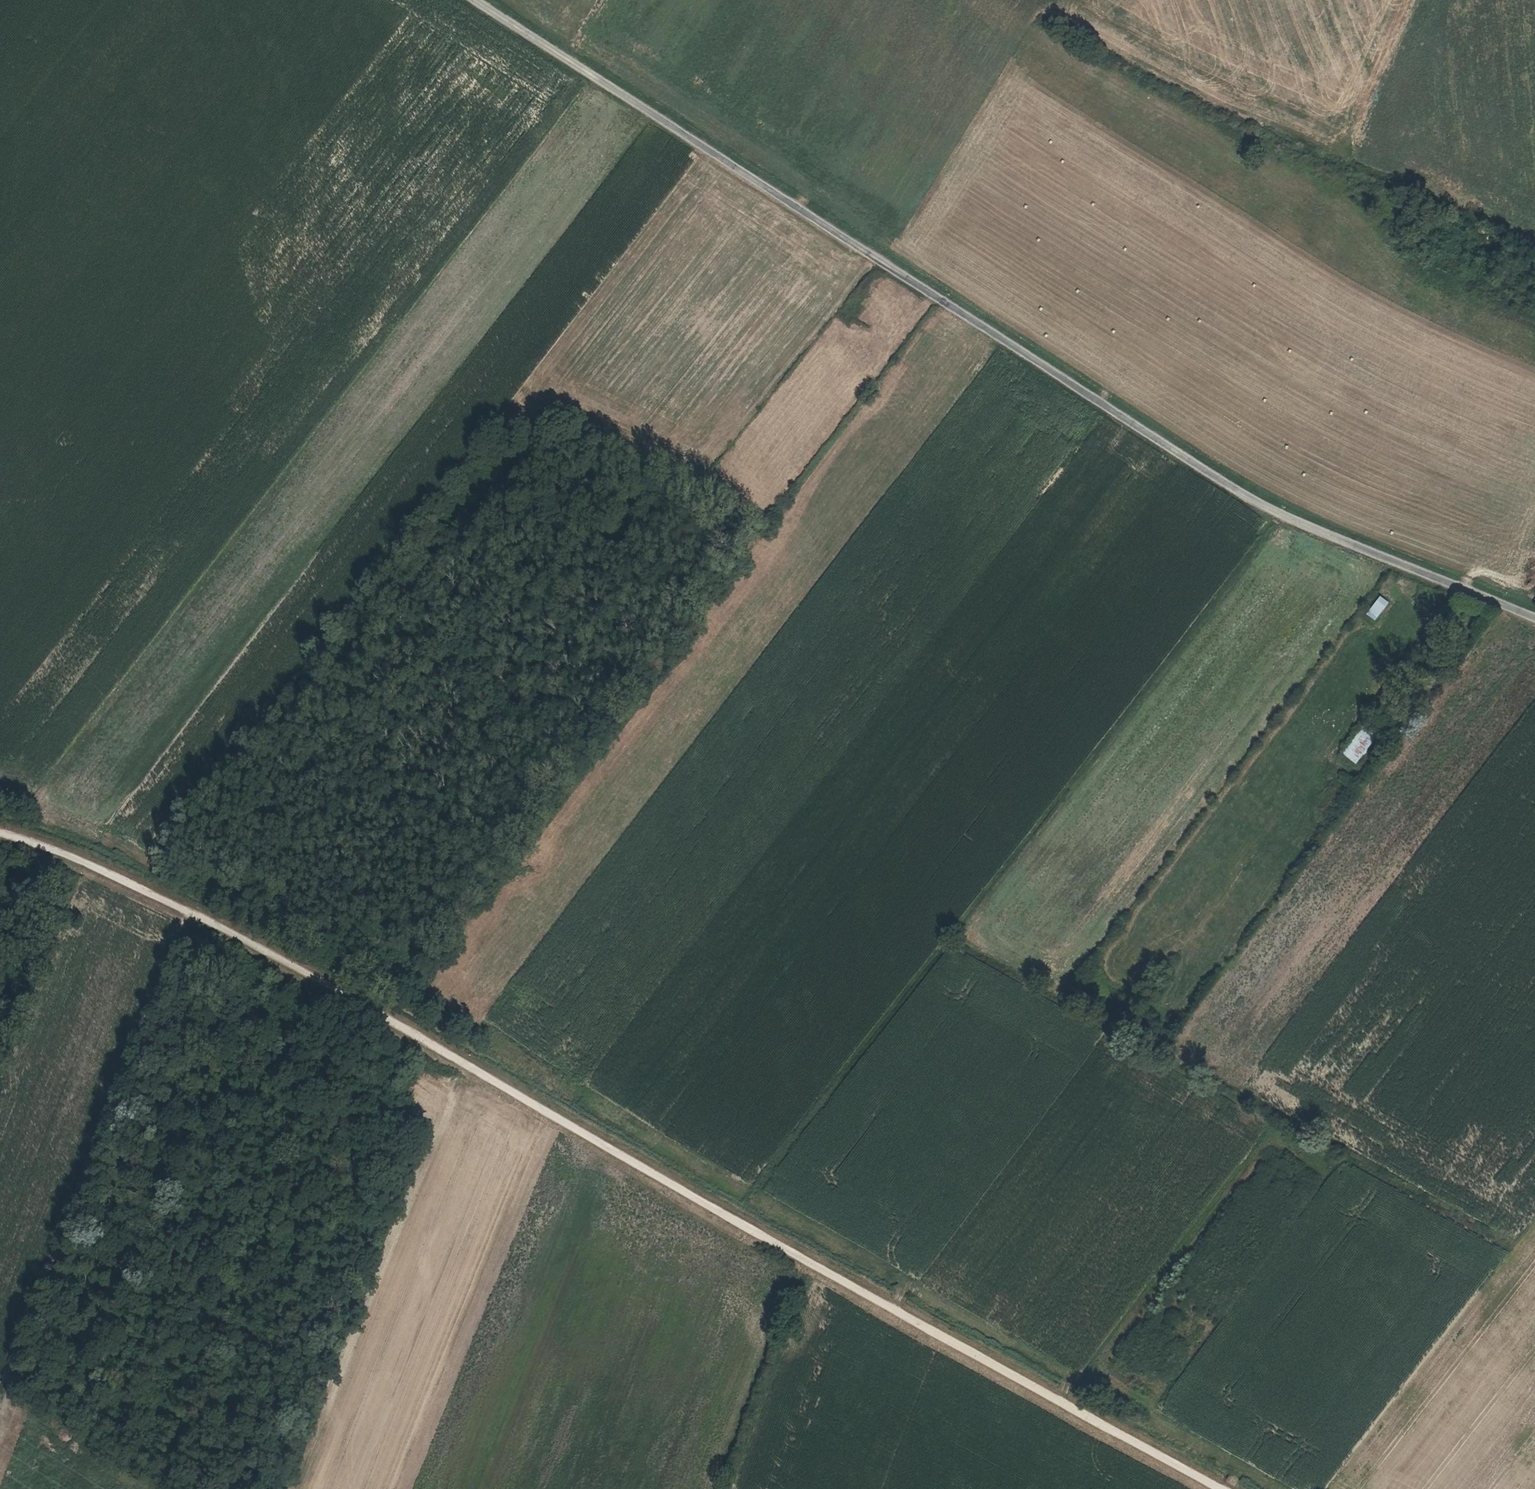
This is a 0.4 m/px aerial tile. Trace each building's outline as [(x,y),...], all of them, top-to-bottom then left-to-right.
[(1365,612),(1374,620),(1389,602),(1380,595),(1365,612)] [(1363,723),(1339,750),(1354,762),(1377,736),(1363,723)]
